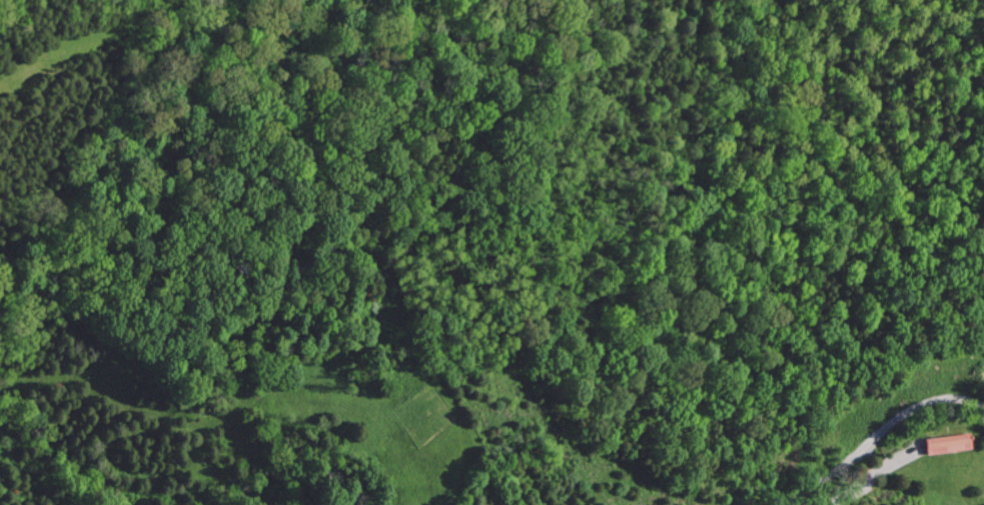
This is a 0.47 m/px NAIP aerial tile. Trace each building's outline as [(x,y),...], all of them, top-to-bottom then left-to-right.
[(971,451),(970,435),(924,439),(926,455),(971,451)]
